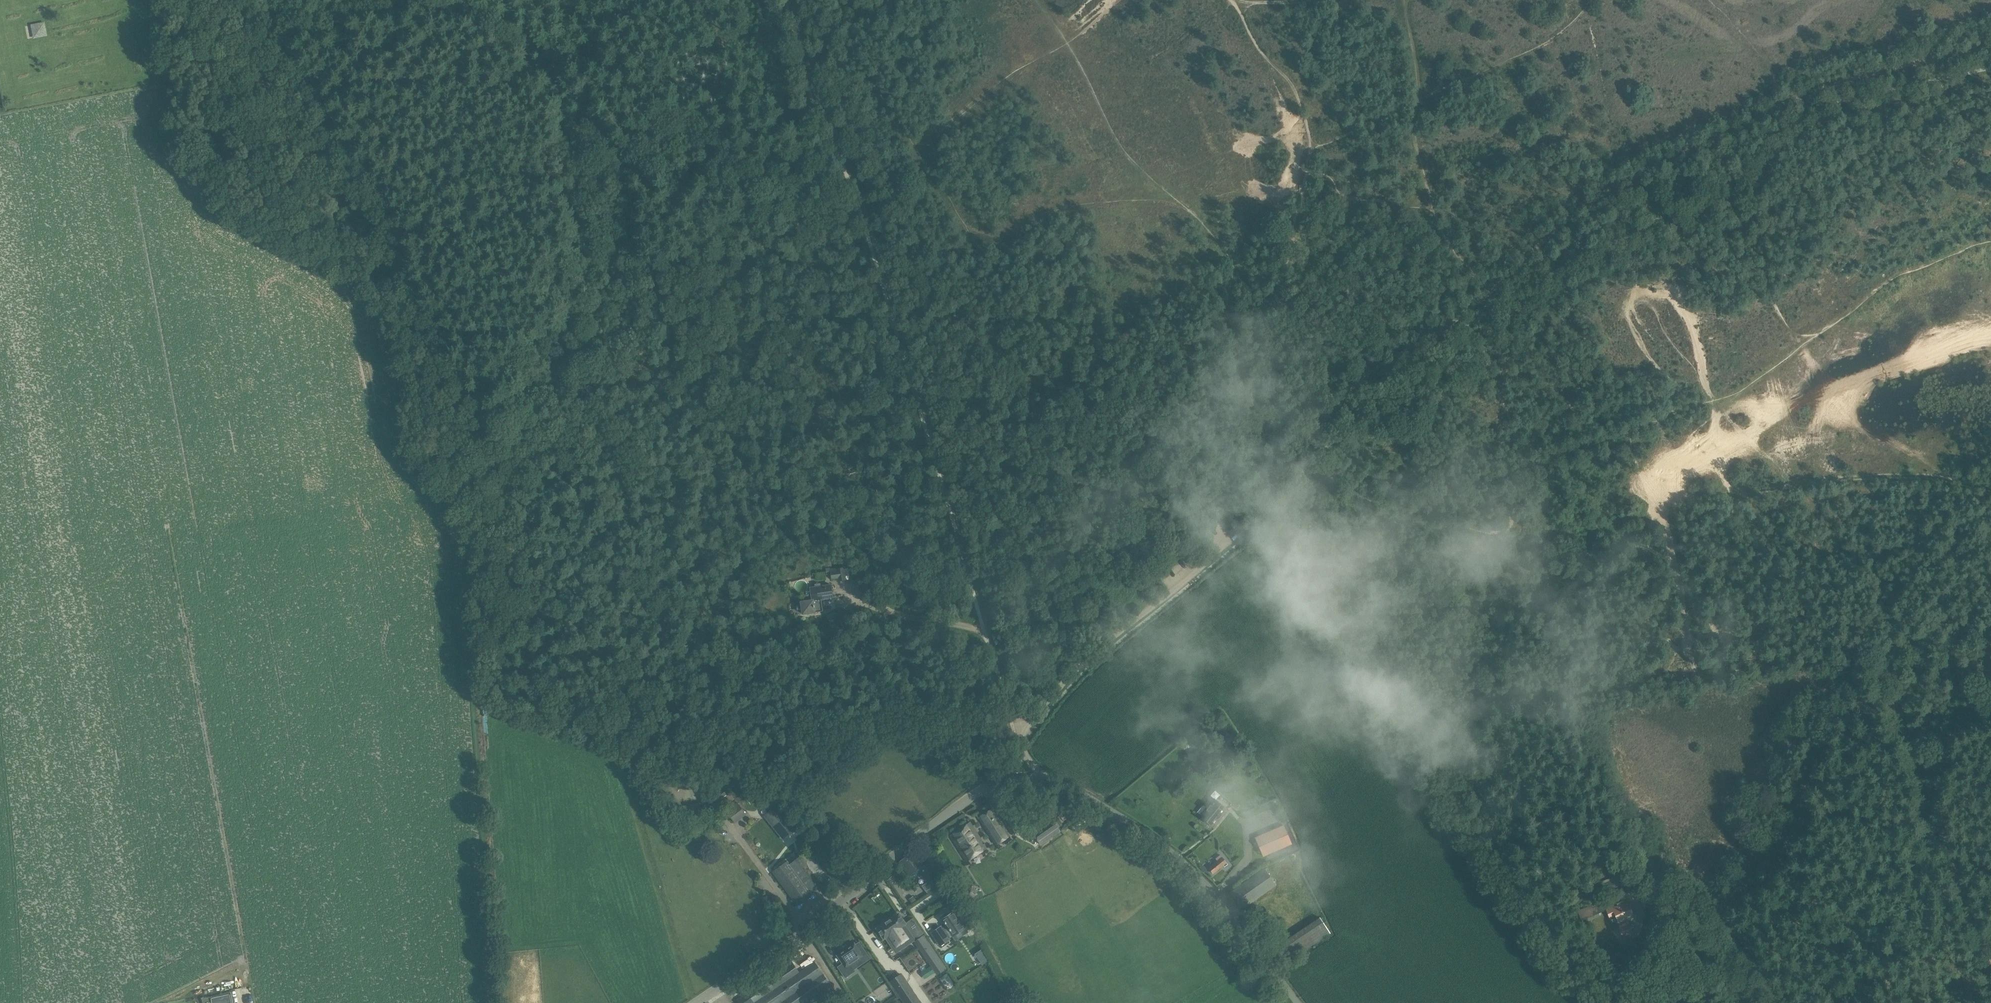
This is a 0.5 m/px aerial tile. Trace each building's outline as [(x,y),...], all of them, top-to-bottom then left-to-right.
[(845,569),(831,571),(832,579),(839,578),(840,581),(846,581),(845,569)] [(826,574),(816,575),(817,582),(826,581),(826,574)] [(813,601),(802,603),(804,615),(824,612),(822,600),(834,598),(832,585),(821,587),(821,585),(816,585),(817,588),(811,588),(813,601)] [(835,613),(827,617),(832,626),(840,622),(838,619),(835,613)] [(840,622),(832,626),(832,627),(837,635),(844,631),(840,622)] [(1226,810),(1214,800),(1202,815),(1203,817),(1203,819),(1205,821),(1208,821),(1214,825),(1226,810)] [(737,804),(727,811),(735,822),(745,814),(737,804)] [(778,807),(766,817),(774,827),(775,827),(777,829),(777,830),(785,840),(797,830),(778,807)] [(996,845),(1010,836),(993,808),(978,817),(996,845)] [(1049,815),(1029,828),(1039,843),(1059,828),(1049,815)] [(967,861),(987,848),(970,822),(950,835),(967,861)] [(1284,825),(1255,838),(1263,857),(1292,844),(1284,825)] [(788,863),(774,873),(798,905),(812,895),(810,891),(824,881),(820,876),(825,873),(808,850),(789,864),(788,863)] [(924,865),(913,851),(899,863),(910,876),(924,865)] [(1209,868),(1213,874),(1226,863),(1221,856),(1216,859),(1218,861),(1209,868)] [(1264,869),(1231,892),(1240,905),(1253,896),(1255,899),(1275,886),(1264,869)] [(1303,887),(1308,885),(1302,870),(1297,872),(1303,887)] [(1605,891),(1618,887),(1615,879),(1603,884),(1605,891)] [(920,884),(925,894),(933,890),(928,880),(920,884)] [(1626,920),(1635,916),(1628,901),(1612,907),(1612,906),(1605,908),(1606,911),(1609,918),(1615,916),(1620,928),(1618,929),(1622,938),(1633,932),(1629,923),(1628,924),(1626,920)] [(1606,911),(1605,908),(1603,903),(1599,905),(1598,903),(1582,909),(1585,919),(1606,911)] [(941,927),(932,933),(940,945),(949,939),(948,938),(953,935),(953,936),(959,932),(962,936),(968,932),(965,928),(969,925),(966,921),(967,921),(962,914),(957,917),(954,912),(948,916),(946,913),(940,917),(947,927),(943,930),(941,927)] [(899,914),(877,929),(884,939),(886,937),(893,948),(897,946),(900,950),(911,943),(908,939),(912,936),(904,925),(906,924),(899,914)] [(1330,933),(1320,918),(1274,948),(1284,963),(1330,933)] [(843,964),(838,967),(845,978),(855,971),(850,964),(862,956),(862,955),(866,952),(859,943),(855,946),(854,944),(838,955),(843,964)] [(982,965),(988,961),(981,950),(975,954),(982,965)] [(926,956),(935,966),(940,962),(931,952),(926,956)] [(948,991),(956,986),(947,974),(940,979),(948,991)] [(890,982),(905,1002),(921,1002),(901,975),(890,982)]
